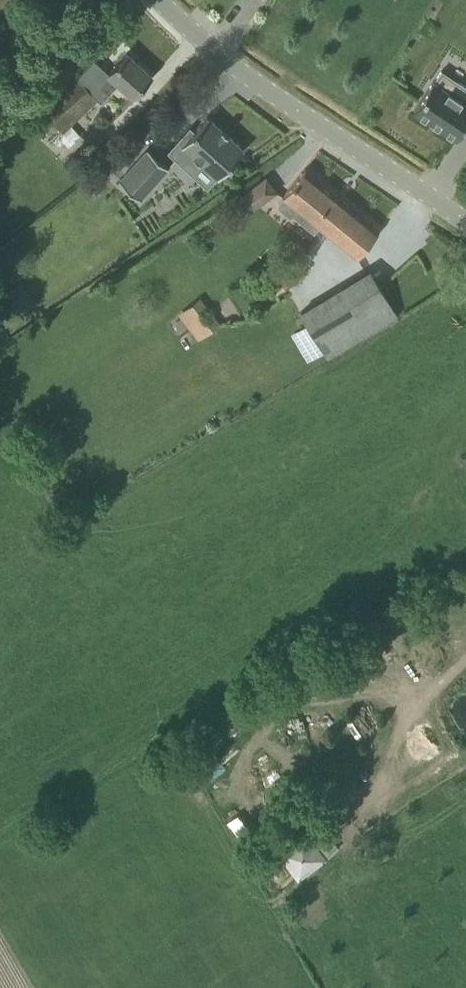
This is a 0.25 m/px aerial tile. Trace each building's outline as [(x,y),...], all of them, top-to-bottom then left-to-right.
[(16,1),(15,0),(0,0),(0,14),(16,1)] [(40,108),(62,132),(63,133),(71,125),(109,91),(118,81),(133,95),(137,90),(151,75),(126,53),(113,67),(99,81),(100,82),(91,90),(77,75),(40,108)] [(414,110),(457,138),(465,124),(465,86),(459,81),(451,93),(433,81),(414,110)] [(190,128),(169,151),(178,160),(184,153),(195,164),(199,160),(217,176),(243,148),(207,115),(193,131),(190,128)] [(168,121),(153,133),(165,147),(180,135),(168,121)] [(119,180),(140,199),(168,167),(148,148),(119,180)] [(294,216),(298,211),(356,257),(360,253),(366,244),(379,229),(305,168),(284,193),(285,194),(282,198),(278,203),(278,207),(289,216),(293,215),(294,216)] [(243,217),(277,192),(264,173),(230,198),(243,217)] [(327,357),(379,325),(397,315),(370,271),(301,312),(327,357)] [(181,318),(198,343),(216,332),(198,306),(181,318)]
